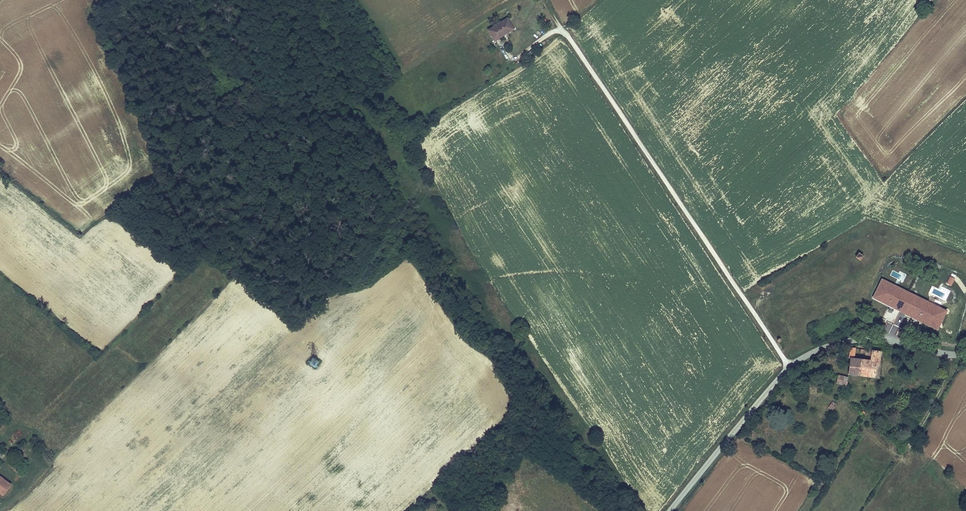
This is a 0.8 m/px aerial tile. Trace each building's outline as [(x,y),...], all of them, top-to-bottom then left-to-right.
[(487,30),(494,42),(515,29),(508,17),(487,30)] [(954,290),(960,281),(956,278),(950,288),(954,290)] [(886,281),(876,299),(898,311),(907,293),(901,289),(897,297),(886,291),(890,284),(886,281)] [(897,297),(901,289),(890,284),(886,291),(897,297)] [(909,317),(918,299),(907,293),(898,311),(909,317)] [(909,317),(939,333),(948,315),(942,312),(936,324),(930,320),(936,309),(918,299),(909,317)] [(936,324),(942,312),(936,309),(930,320),(936,324)] [(875,380),(877,368),(882,369),(884,355),(867,353),(866,359),(872,360),(871,367),(857,364),(859,352),(854,351),(853,364),(851,376),(875,380)] [(315,368),(319,362),(313,357),(308,363),(315,368)] [(850,389),(850,382),(840,380),(839,388),(850,389)] [(832,411),(837,404),(832,401),(828,408),(832,411)] [(883,431),(876,425),(873,430),(880,435),(883,431)] [(904,448),(906,445),(897,437),(894,441),(904,448)] [(23,466),(14,460),(10,466),(13,468),(13,469),(18,473),(23,466)] [(0,480),(0,493),(3,496),(12,484),(2,477),(0,480)]
